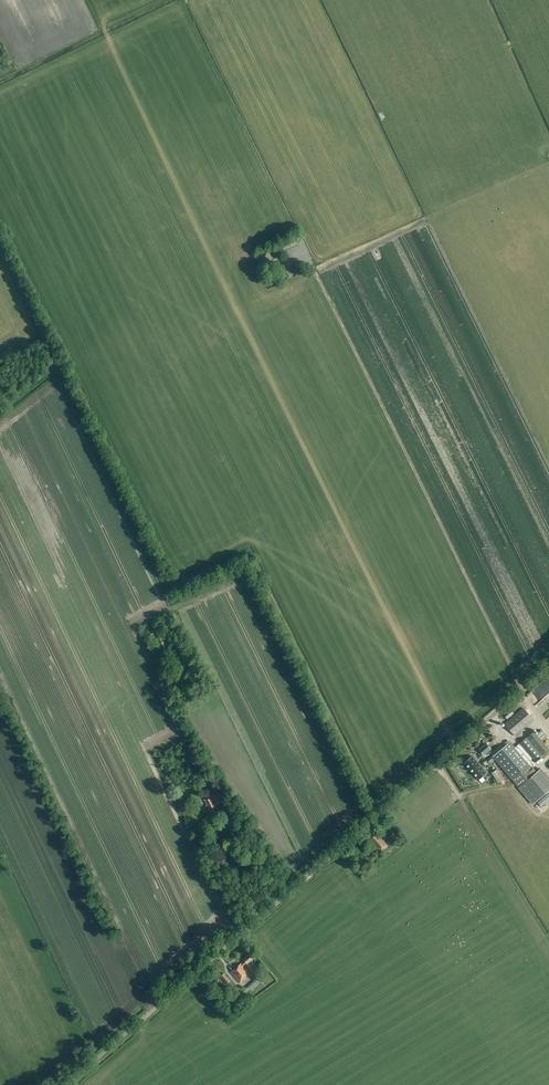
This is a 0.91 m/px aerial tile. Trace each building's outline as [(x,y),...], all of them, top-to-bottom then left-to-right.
[(280,243),(283,251),(299,244),(295,236),(280,243)] [(273,259),(272,259),(268,250),(259,254),(263,262),(263,263),(262,263),(264,268),(267,267),(269,270),(276,266),(273,261),(274,261),(273,259)] [(302,272),(298,266),(294,269),(297,274),(302,272)] [(155,629),(148,632),(150,637),(158,634),(155,629)] [(162,653),(169,650),(162,635),(155,639),(162,653)] [(534,720),(523,708),(504,724),(515,736),(534,720)] [(536,734),(534,731),(515,747),(509,740),(505,743),(506,746),(492,757),(521,792),(532,805),(548,791),(548,778),(541,768),(536,772),(532,767),(536,763),(535,762),(541,757),(542,756),(542,757),(547,753),(545,752),(548,749),(542,741),(547,737),(541,730),(536,734)] [(490,754),(494,750),(499,746),(493,739),(490,742),(489,741),(479,749),(483,755),(488,751),(490,754)] [(486,772),(471,755),(463,762),(478,780),(486,772)] [(503,779),(497,769),(491,773),(498,783),(503,779)] [(213,780),(210,774),(201,778),(204,784),(213,780)] [(215,804),(223,800),(219,792),(210,796),(210,795),(203,799),(206,805),(205,806),(209,813),(217,809),(215,804)] [(393,833),(390,835),(396,843),(399,840),(393,833)] [(378,834),(372,839),(370,841),(380,853),(388,846),(378,834)] [(246,964),(253,958),(249,954),(242,959),(244,961),(242,963),(241,963),(230,972),(240,984),(251,974),(244,965),(246,964)] [(230,980),(224,973),(220,977),(226,984),(230,980)] [(256,982),(260,986),(266,980),(262,976),(256,982)]
